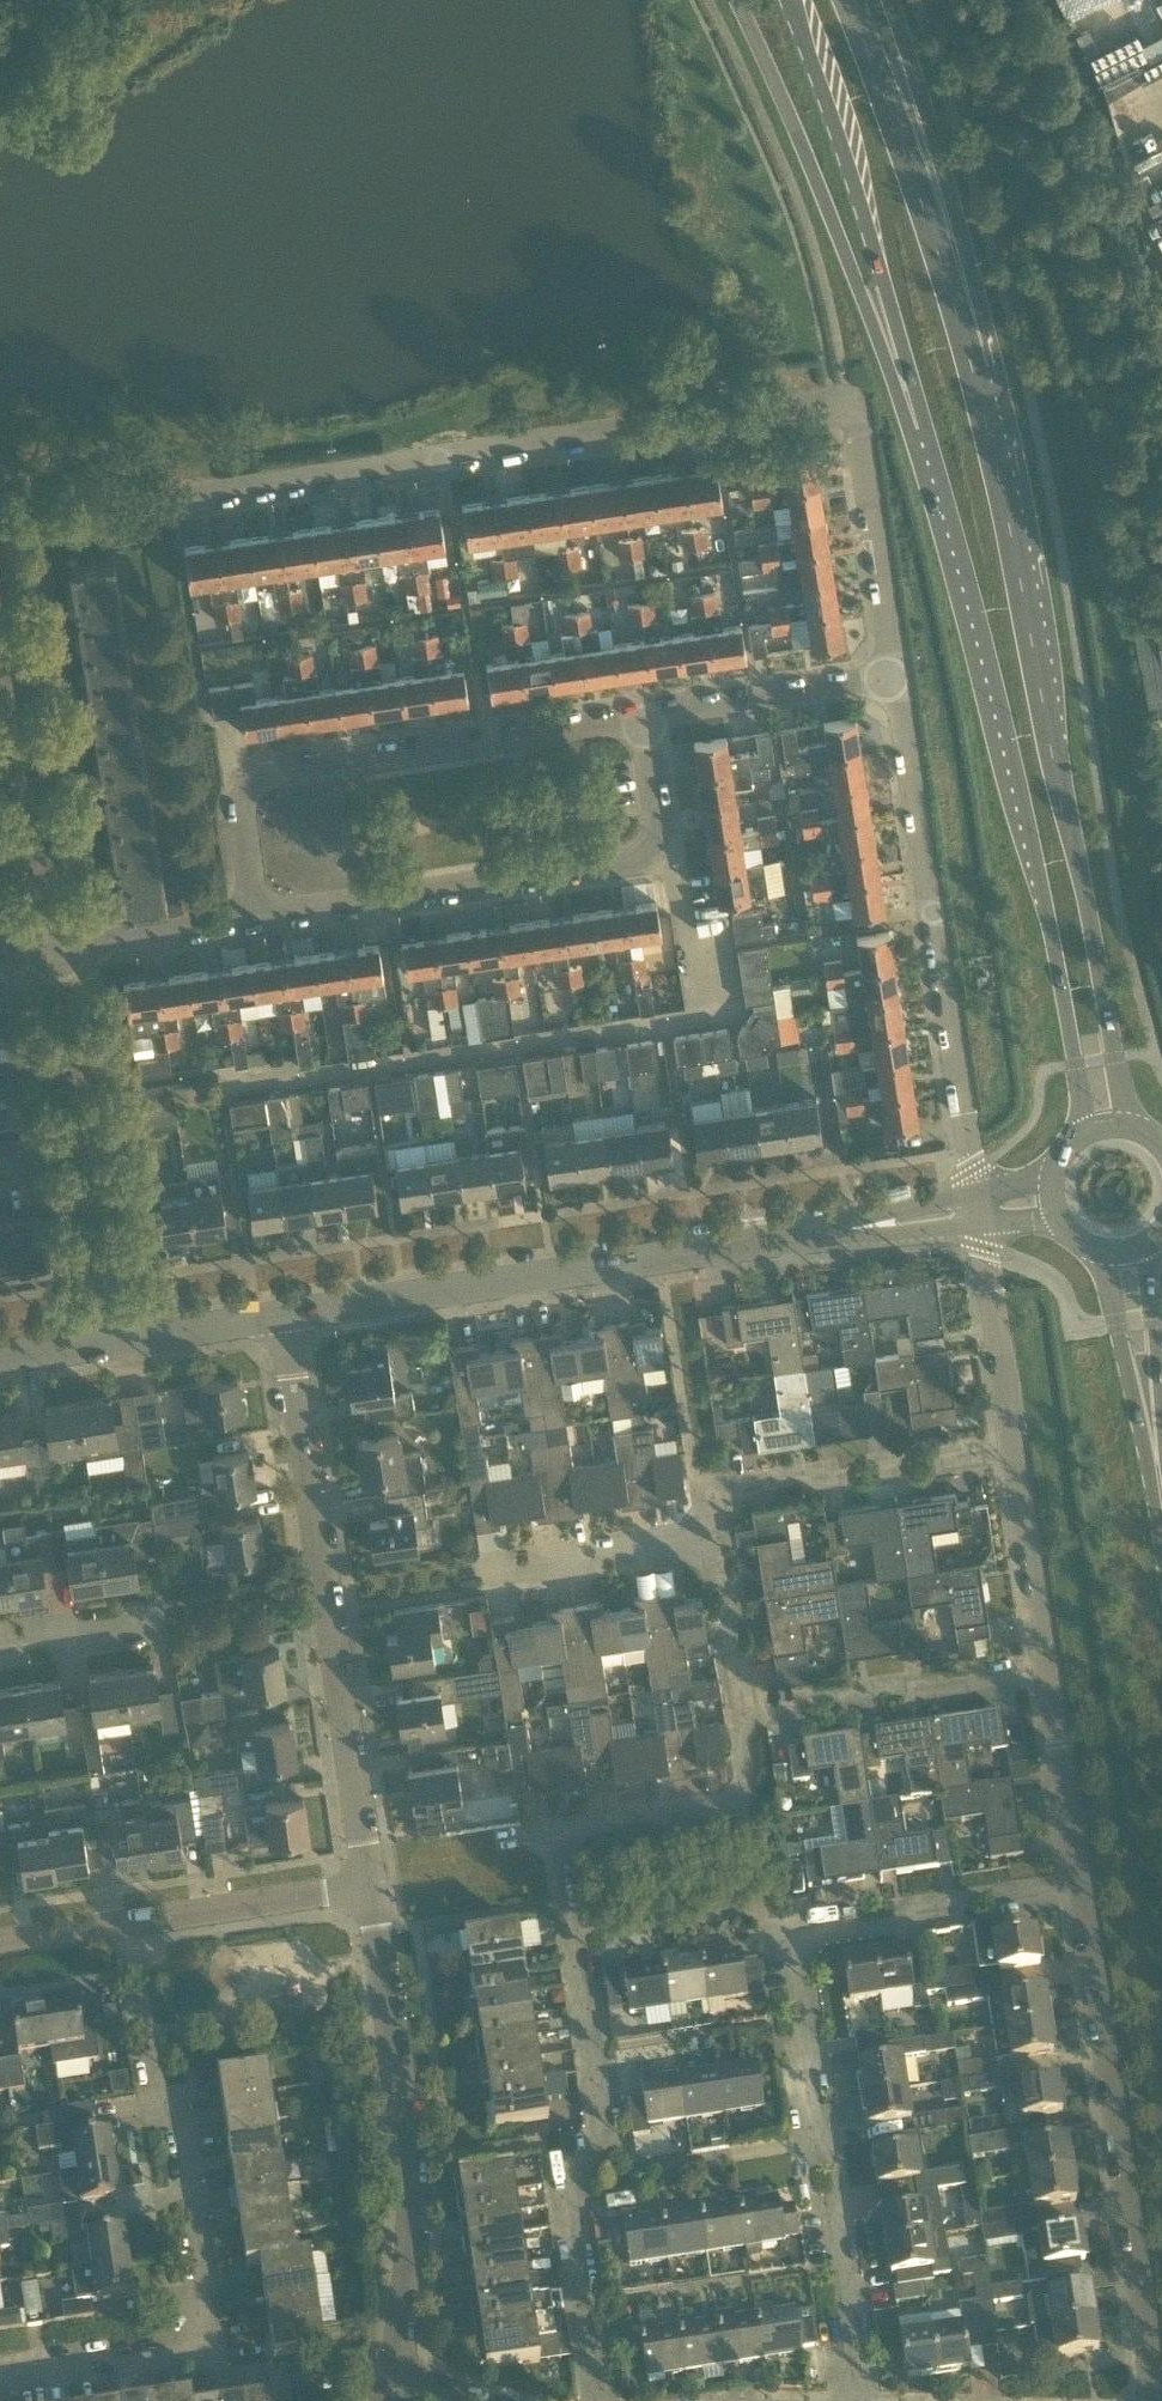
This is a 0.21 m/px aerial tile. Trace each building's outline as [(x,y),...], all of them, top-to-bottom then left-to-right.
[(1161,16),(1161,0),(1153,0),(1161,16)] [(1139,44),(1148,59),(1102,84),(1108,100),(1161,69),(1161,32),(1139,44)] [(750,494),(819,483),(814,451),(783,456),(785,475),(767,478),(749,481),(750,494)] [(717,465),(684,470),(690,510),(723,505),(717,465)] [(659,515),(690,510),(684,470),(653,475),(659,515)] [(653,475),(621,480),(627,520),(659,515),(653,475)] [(621,480),(589,485),(595,525),(627,520),(621,480)] [(771,505),(790,503),(792,520),(824,515),(819,483),(750,494),(752,507),(771,505)] [(564,530),(595,525),(589,485),(558,490),(564,530)] [(558,490),(527,495),(533,535),(564,530),(558,490)] [(494,500),(500,540),(503,557),(535,553),(532,535),(533,535),(527,495),(494,500)] [(500,540),(494,500),(462,505),(468,545),(500,540)] [(418,591),(427,590),(430,589),(427,569),(428,569),(427,566),(447,563),(439,508),(406,513),(418,591)] [(375,518),(381,558),(399,555),(402,573),(403,573),(408,606),(414,605),(415,611),(420,610),(418,591),(406,513),(375,518)] [(760,558),(829,547),(824,515),(792,520),(795,538),(776,541),(776,542),(758,545),(760,558)] [(365,578),(362,561),(381,558),(375,518),(343,523),(355,601),(367,599),(364,579),(365,578)] [(343,603),(355,601),(343,523),(312,528),(318,567),(336,565),(339,582),(340,582),(343,603)] [(693,528),(696,548),(708,546),(705,527),(693,528)] [(312,528),(280,533),(286,572),(318,567),(312,528)] [(696,548),(693,528),(680,530),(684,550),(696,548)] [(280,533),(248,537),(254,577),(272,574),(275,593),(277,592),(280,612),(291,610),(288,590),(286,572),(280,533)] [(248,537),(216,542),(228,621),(241,619),(235,580),(254,577),(248,537)] [(630,539),(633,558),(645,556),(641,537),(630,539)] [(630,539),(617,541),(620,560),(633,558),(630,539)] [(184,547),(191,587),(209,584),(212,602),(213,602),(216,622),(228,621),(216,542),(184,547)] [(569,568),(581,566),(578,545),(566,547),(569,568)] [(569,568),(566,547),(554,549),(557,570),(569,568)] [(802,582),(834,579),(829,547),(760,558),(738,561),(740,573),(762,570),(774,569),(777,586),(802,582)] [(506,578),(519,576),(516,556),(503,558),(506,578)] [(506,578),(503,558),(491,560),(494,580),(506,578)] [(77,615),(83,652),(127,645),(114,559),(70,565),(75,603),(70,604),(72,616),(77,615)] [(807,615),(839,611),(834,579),(802,582),(805,601),(786,605),(767,608),(769,620),(788,618),(807,615)] [(301,588),(288,590),(291,610),(304,608),(301,588)] [(716,591),(703,593),(714,662),(746,657),(740,625),(721,628),(716,591)] [(682,667),(714,662),(703,593),(689,595),(692,614),(691,614),(694,632),(677,635),(682,667)] [(653,601),(640,603),(642,621),(645,640),(650,672),(682,667),(677,635),(659,638),(653,601)] [(629,623),(642,621),(640,603),(627,605),(629,623)] [(587,682),(619,677),(614,645),(600,647),(597,628),(592,629),(590,611),(576,613),(587,682)] [(839,611),(807,615),(812,648),(844,643),(839,611)] [(555,686),(587,682),(576,613),(564,615),(566,633),(561,634),(564,652),(550,654),(555,686)] [(788,618),(769,620),(769,622),(748,625),(753,656),(767,653),(764,634),(772,633),(772,634),(790,631),(788,618)] [(513,623),(516,641),(518,659),(523,691),(555,686),(550,654),(547,636),(530,639),(527,620),(513,623)] [(503,643),(516,641),(513,623),(500,625),(503,643)] [(425,636),(436,705),(468,700),(463,669),(471,668),(466,636),(448,639),(453,670),(445,671),(441,652),(438,634),(425,636)] [(412,656),(415,676),(399,678),(404,710),(436,705),(425,636),(412,638),(414,656),(412,656)] [(645,640),(614,645),(619,677),(650,672),(645,640)] [(399,678),(381,681),(378,663),(375,644),(361,646),(372,715),(404,710),(399,678)] [(90,701),(96,738),(141,731),(127,645),(83,652),(89,688),(83,689),(85,702),(90,701)] [(351,667),(353,685),(335,688),(340,720),(372,715),(361,646),(349,648),(352,666),(351,667)] [(297,656),(308,725),(340,720),(335,688),(318,690),(315,672),(312,654),(297,656)] [(271,698),(276,730),(308,725),(297,656),(287,658),(289,676),(283,677),(286,695),(271,698)] [(492,696),(523,691),(518,659),(487,664),(492,696)] [(209,688),(213,717),(241,713),(244,735),(276,730),(271,698),(255,700),(252,681),(209,688)] [(829,754),(861,749),(856,717),(824,722),(827,743),(808,746),(808,747),(797,749),(794,727),(781,729),(786,761),(792,760),(829,754)] [(104,788),(110,825),(154,818),(141,731),(96,738),(102,775),(96,776),(98,789),(104,788)] [(694,742),(699,774),(767,764),(773,763),(768,731),(755,733),(758,752),(729,756),(726,737),(694,742)] [(834,786),(866,781),(861,749),(829,754),(792,760),(794,773),(812,770),(813,771),(831,769),(834,786)] [(736,801),(734,788),(752,785),(751,779),(769,776),(767,764),(699,774),(704,806),(736,801)] [(839,818),(870,813),(866,781),(834,786),(839,818)] [(708,838),(741,833),(736,801),(704,806),(708,838)] [(802,824),(820,821),(818,808),(800,810),(802,824)] [(875,845),(870,813),(839,818),(844,850),(875,845)] [(758,831),(777,828),(775,815),(756,818),(758,831)] [(167,904),(154,818),(110,825),(115,862),(110,863),(112,876),(117,875),(123,911),(167,904)] [(822,834),(820,821),(802,824),(804,837),(822,834)] [(713,870),(746,865),(743,847),(779,841),(777,828),(758,831),(758,832),(741,834),(741,833),(708,838),(713,870)] [(880,877),(875,845),(844,850),(847,868),(809,874),(811,888),(880,877)] [(718,902),(730,900),(751,896),(767,893),(762,863),(746,865),(713,870),(718,902)] [(832,898),(851,895),(854,914),(885,909),(880,877),(811,888),(813,900),(832,898)] [(661,934),(656,902),(624,907),(634,976),(640,1014),(653,1012),(649,984),(647,984),(646,974),(647,974),(642,937),(661,934)] [(592,912),(597,944),(614,941),(617,959),(618,959),(621,978),(634,976),(624,907),(592,912)] [(760,909),(732,914),(734,928),(762,924),(760,909)] [(597,944),(592,912),(561,917),(565,949),(597,944)] [(565,949),(561,917),(529,921),(534,954),(552,951),(558,987),(570,985),(568,967),(565,949)] [(502,958),(505,977),(507,996),(521,993),(519,975),(516,956),(534,954),(529,921),(497,926),(502,958)] [(773,922),(762,924),(734,928),(736,942),(776,935),(773,922)] [(497,926),(466,931),(470,963),(502,958),(497,926)] [(466,931),(434,936),(444,1005),(458,1003),(453,966),(470,963),(466,931)] [(889,932),(875,934),(857,937),(862,969),(894,964),(889,932)] [(427,1008),(431,1037),(446,1035),(441,1005),(444,1005),(434,936),(402,941),(407,973),(424,970),(427,989),(429,989),(431,1007),(427,1008)] [(378,944),(346,949),(363,1058),(376,1056),(369,1017),(366,998),(386,995),(378,944)] [(765,944),(737,949),(739,963),(768,958),(765,944)] [(349,1060),(363,1058),(346,949),(315,954),(320,986),(335,984),(338,1002),(340,1002),(343,1020),(344,1020),(346,1036),(349,1060)] [(315,954),(283,959),(293,1028),(299,1067),(313,1065),(309,1036),(307,1036),(303,1007),(304,1007),(301,989),(320,986),(315,954)] [(768,958),(739,963),(741,977),(770,972),(768,958)] [(283,959),(251,964),(256,996),(273,993),(276,1012),(277,1012),(280,1030),(293,1028),(283,959)] [(825,975),(843,972),(841,959),(823,962),(825,975)] [(219,969),(230,1038),(234,1066),(248,1064),(243,1037),(240,1017),(241,1017),(239,999),(256,996),(251,964),(219,969)] [(847,1005),(899,996),(894,964),(862,969),(862,970),(843,972),(825,975),(827,989),(845,986),(847,1005)] [(568,967),(570,985),(585,983),(582,965),(568,967)] [(219,969),(187,974),(192,1006),(210,1003),(213,1021),(214,1021),(217,1040),(230,1038),(219,969)] [(770,972),(741,977),(744,990),(772,986),(770,972)] [(175,1008),(192,1006),(187,974),(156,979),(167,1047),(180,1045),(177,1027),(178,1027),(175,1008)] [(477,999),(479,1014),(483,1038),(513,1033),(507,996),(505,977),(491,979),(494,996),(477,999)] [(171,1072),(167,1047),(156,979),(124,984),(132,1035),(152,1032),(155,1049),(156,1049),(157,1058),(138,1061),(140,1077),(171,1072)] [(772,986),(744,990),(746,1004),(774,1000),(772,986)] [(835,1038),(853,1035),(871,1032),(904,1028),(899,996),(847,1005),(850,1018),(832,1021),(835,1038)] [(745,1022),(773,1043),(781,1042),(775,1007),(754,1010),(745,1022)] [(766,1051),(771,1044),(771,1043),(773,1043),(745,1022),(737,1034),(740,1055),(745,1054),(766,1051)] [(714,1030),(719,1058),(733,1056),(728,1028),(714,1030)] [(904,1028),(871,1032),(876,1064),(863,1066),(909,1059),(904,1028)] [(705,1060),(714,1059),(719,1058),(714,1030),(701,1032),(705,1060)] [(687,1034),(691,1063),(704,1061),(705,1060),(701,1032),(687,1034)] [(677,1065),(683,1064),(691,1063),(687,1034),(673,1036),(677,1065)] [(853,1035),(835,1038),(837,1052),(855,1049),(853,1035)] [(653,1040),(639,1042),(644,1070),(648,1069),(658,1068),(653,1040)] [(625,1044),(629,1068),(628,1073),(644,1070),(639,1042),(625,1044)] [(799,1059),(797,1047),(776,1050),(778,1062),(799,1059)] [(579,1050),(576,1051),(562,1053),(568,1095),(589,1092),(587,1079),(584,1079),(579,1050)] [(766,1051),(745,1054),(747,1067),(768,1064),(766,1051)] [(546,1056),(540,1057),(522,1060),(528,1093),(551,1089),(546,1056)] [(733,1056),(719,1058),(714,1059),(716,1072),(735,1069),(733,1056)] [(909,1059),(863,1066),(866,1085),(879,1083),(881,1096),(914,1090),(909,1059)] [(476,1066),(480,1091),(518,1085),(515,1060),(476,1066)] [(691,1063),(683,1064),(685,1077),(706,1073),(704,1061),(691,1063)] [(445,1071),(448,1094),(449,1101),(451,1113),(473,1110),(471,1097),(462,1099),(458,1069),(445,1071)] [(628,1073),(630,1085),(650,1082),(648,1069),(644,1070),(628,1073)] [(414,1075),(418,1099),(420,1118),(442,1115),(440,1102),(438,1103),(434,1072),(414,1075)] [(140,1087),(142,1099),(164,1095),(162,1084),(140,1087)] [(328,1088),(328,1090),(332,1119),(333,1130),(355,1127),(353,1115),(346,1116),(342,1086),(328,1088)] [(843,1089),(845,1102),(863,1099),(861,1086),(843,1089)] [(881,1096),(886,1128),(919,1123),(914,1090),(881,1096)] [(174,1094),(164,1095),(142,1099),(145,1118),(176,1113),(174,1094)] [(266,1098),(230,1103),(234,1126),(269,1121),(266,1098)] [(822,1139),(822,1138),(816,1098),(784,1103),(790,1143),(820,1138),(822,1139)] [(865,1111),(863,1099),(845,1102),(847,1114),(865,1111)] [(20,1125),(16,1100),(0,1102),(0,1128),(20,1125)] [(760,1147),(790,1143),(784,1103),(754,1107),(760,1147)] [(410,1119),(408,1107),(386,1111),(388,1123),(410,1119)] [(754,1107),(724,1112),(730,1152),(760,1147),(754,1107)] [(700,1157),(730,1152),(724,1112),(692,1117),(698,1158),(700,1158),(700,1157)] [(668,1120),(636,1125),(642,1165),(672,1161),(674,1161),(668,1120)] [(301,1124),(307,1160),(315,1216),(346,1211),(340,1171),(327,1173),(320,1132),(324,1132),(322,1121),(301,1124)] [(485,1129),(488,1148),(494,1188),(524,1184),(524,1185),(526,1184),(520,1145),(527,1144),(523,1123),(502,1126),(485,1129)] [(291,1125),(270,1128),(272,1141),(293,1137),(291,1125)] [(612,1170),(642,1165),(636,1125),(606,1130),(612,1170)] [(606,1130),(575,1134),(582,1175),(612,1170),(606,1130)] [(575,1134),(543,1139),(550,1180),(552,1180),(552,1179),(582,1175),(575,1134)] [(465,1193),(494,1188),(488,1148),(459,1152),(465,1193)] [(459,1152),(427,1157),(434,1198),(465,1193),(459,1152)] [(434,1198),(427,1157),(395,1162),(402,1204),(404,1203),(434,1198)] [(315,1216),(307,1160),(277,1164),(277,1162),(276,1162),(279,1181),(285,1221),(315,1216)] [(340,1171),(346,1211),(376,1208),(378,1207),(372,1166),(340,1171)] [(187,1177),(189,1196),(195,1235),(227,1231),(223,1207),(237,1205),(232,1170),(187,1177)] [(285,1221),(279,1181),(247,1186),(253,1227),(255,1226),(255,1225),(285,1221)] [(195,1235),(189,1196),(157,1201),(163,1240),(195,1235)] [(865,1286),(863,1280),(870,1318),(871,1318),(909,1313),(915,1351),(946,1347),(938,1293),(933,1293),(931,1278),(943,1276),(943,1275),(919,1278),(917,1263),(877,1268),(879,1284),(865,1286)] [(839,1323),(844,1363),(845,1364),(874,1360),(877,1359),(876,1357),(871,1318),(870,1318),(863,1280),(864,1291),(849,1294),(848,1289),(794,1297),(799,1329),(839,1323)] [(804,1368),(799,1329),(794,1297),(793,1290),(792,1290),(793,1302),(777,1304),(777,1299),(721,1308),(726,1341),(767,1334),(772,1372),(804,1368)] [(640,1320),(617,1324),(628,1399),(648,1396),(643,1368),(666,1364),(661,1327),(641,1330),(640,1320)] [(628,1399),(617,1324),(594,1327),(595,1337),(576,1340),(582,1377),(605,1374),(607,1387),(611,1417),(630,1414),(628,1399)] [(547,1427),(566,1424),(560,1380),(582,1377),(576,1340),(558,1342),(556,1333),(533,1336),(547,1427)] [(493,1352),(499,1389),(521,1386),(525,1415),(530,1414),(532,1429),(547,1427),(533,1336),(510,1340),(512,1349),(493,1352)] [(366,1420),(374,1418),(415,1412),(412,1393),(395,1396),(390,1368),(387,1344),(369,1346),(371,1361),(346,1365),(349,1380),(346,1380),(343,1384),(344,1389),(348,1392),(350,1391),(352,1402),(363,1401),(366,1420)] [(461,1424),(463,1439),(479,1437),(477,1422),(481,1421),(477,1392),(499,1389),(493,1352),(475,1355),(473,1345),(449,1349),(461,1424)] [(915,1351),(876,1357),(877,1359),(874,1360),(878,1389),(918,1383),(922,1407),(908,1409),(911,1426),(957,1419),(949,1364),(944,1364),(942,1349),(953,1347),(953,1346),(946,1347),(915,1351)] [(831,1438),(886,1430),(882,1397),(838,1404),(833,1363),(804,1368),(816,1447),(815,1435),(831,1433),(831,1438)] [(815,1447),(816,1447),(804,1368),(772,1372),(778,1413),(738,1418),(714,1422),(717,1438),(741,1435),(743,1451),(798,1443),(798,1438),(813,1436),(815,1447)] [(238,1377),(181,1386),(184,1401),(203,1398),(206,1419),(243,1413),(238,1377)] [(110,1397),(78,1402),(85,1445),(87,1458),(123,1452),(128,1485),(148,1482),(147,1476),(143,1450),(138,1418),(123,1420),(125,1430),(115,1431),(110,1397)] [(51,1442),(36,1444),(41,1475),(55,1473),(53,1460),(73,1457),(71,1447),(85,1445),(78,1402),(45,1407),(51,1442)] [(36,1444),(24,1446),(18,1411),(0,1414),(0,1458),(25,1454),(28,1477),(41,1475),(36,1444)] [(162,1414),(138,1418),(143,1450),(157,1447),(167,1445),(162,1414)] [(685,1489),(679,1451),(656,1455),(652,1426),(633,1429),(644,1504),(667,1501),(666,1491),(685,1489)] [(547,1427),(532,1429),(515,1431),(517,1448),(530,1446),(534,1473),(512,1477),(518,1513),(536,1511),(538,1520),(561,1517),(549,1442),(547,1427)] [(617,1461),(595,1464),(601,1501),(619,1498),(621,1508),(644,1504),(633,1429),(613,1432),(617,1461)] [(383,1476),(385,1495),(423,1490),(426,1489),(420,1450),(401,1453),(398,1435),(358,1441),(364,1479),(383,1476)] [(512,1477),(490,1480),(485,1451),(481,1452),(479,1437),(463,1439),(465,1454),(477,1530),(500,1526),(499,1516),(518,1513),(512,1477)] [(601,1501),(595,1464),(573,1467),(569,1439),(549,1442),(561,1517),(584,1513),(582,1504),(601,1501)] [(204,1493),(205,1496),(219,1494),(219,1495),(255,1489),(249,1451),(213,1457),(216,1478),(202,1480),(203,1493),(204,1493)] [(390,1513),(391,1518),(370,1521),(375,1554),(388,1552),(392,1556),(402,1555),(404,1550),(418,1548),(415,1528),(428,1526),(423,1490),(385,1495),(384,1495),(387,1512),(386,1513),(386,1514),(390,1513)] [(207,1510),(205,1496),(204,1493),(203,1493),(151,1501),(153,1518),(207,1510)] [(956,1527),(957,1532),(974,1530),(969,1497),(956,1499),(955,1493),(913,1500),(914,1505),(898,1507),(896,1496),(907,1575),(936,1569),(930,1531),(956,1527)] [(871,1540),(877,1578),(877,1580),(907,1575),(896,1496),(895,1496),(897,1508),(881,1510),(880,1505),(838,1512),(839,1517),(826,1519),(830,1551),(847,1549),(846,1544),(871,1540)] [(770,1595),(758,1597),(836,1584),(831,1555),(793,1561),(787,1520),(796,1518),(793,1504),(752,1511),(762,1580),(767,1580),(770,1595)] [(153,1518),(153,1521),(156,1536),(192,1530),(194,1543),(224,1538),(228,1561),(265,1555),(259,1518),(222,1524),(209,1526),(207,1510),(153,1518)] [(96,1525),(98,1538),(106,1586),(138,1581),(132,1547),(142,1545),(144,1553),(158,1551),(156,1536),(153,1521),(140,1523),(139,1519),(96,1525)] [(49,1530),(54,1560),(68,1558),(73,1591),(106,1586),(98,1538),(81,1540),(80,1534),(65,1537),(63,1528),(49,1530)] [(4,1537),(7,1558),(14,1600),(46,1595),(41,1562),(54,1560),(49,1530),(4,1537)] [(14,1600),(7,1558),(0,1559),(0,1602),(14,1600)] [(975,1563),(936,1569),(907,1575),(912,1604),(951,1598),(957,1639),(990,1634),(982,1579),(977,1580),(975,1563)] [(866,1579),(836,1584),(841,1615),(840,1615),(846,1652),(862,1649),(863,1655),(919,1646),(914,1613),(872,1620),(866,1579)] [(819,1679),(816,1662),(809,1663),(802,1621),(840,1615),(841,1615),(836,1584),(758,1597),(770,1596),(772,1612),(767,1613),(779,1685),(819,1679)] [(680,1591),(658,1594),(672,1684),(691,1681),(687,1655),(710,1652),(701,1597),(681,1600),(680,1591)] [(672,1684),(658,1594),(634,1598),(636,1607),(617,1610),(625,1661),(647,1657),(652,1687),(672,1684)] [(394,1610),(396,1628),(397,1634),(387,1635),(392,1668),(435,1662),(432,1643),(443,1641),(438,1603),(394,1610)] [(588,1696),(606,1694),(607,1694),(603,1664),(625,1661),(617,1610),(599,1613),(597,1603),(574,1607),(588,1696)] [(562,1656),(569,1699),(588,1696),(574,1607),(551,1610),(553,1620),(534,1623),(540,1660),(562,1656)] [(504,1709),(520,1707),(524,1706),(518,1663),(540,1660),(534,1623),(516,1626),(514,1616),(490,1619),(498,1667),(501,1692),(504,1709)] [(235,1693),(249,1691),(249,1693),(285,1688),(279,1650),(228,1657),(233,1691),(234,1691),(235,1693)] [(154,1666),(121,1671),(128,1714),(161,1709),(164,1730),(178,1728),(173,1698),(159,1700),(154,1666)] [(498,1667),(450,1674),(409,1680),(411,1694),(397,1696),(401,1730),(420,1727),(422,1736),(445,1733),(441,1701),(501,1692),(498,1667)] [(80,1712),(84,1742),(89,1770),(104,1768),(96,1719),(128,1714),(121,1671),(89,1675),(95,1710),(80,1712)] [(672,1684),(674,1698),(685,1774),(708,1771),(706,1761),(726,1758),(720,1721),(697,1724),(693,1697),(720,1693),(718,1677),(691,1681),(672,1684)] [(68,1744),(84,1742),(80,1712),(65,1715),(63,1706),(59,1680),(26,1685),(33,1729),(65,1724),(68,1744)] [(672,1684),(652,1687),(654,1701),(674,1698),(672,1684)] [(1,1734),(33,1729),(26,1685),(0,1689),(0,1755),(5,1754),(1,1734)] [(204,1716),(234,1712),(237,1711),(235,1693),(234,1691),(233,1691),(201,1695),(204,1716)] [(588,1696),(569,1699),(547,1703),(548,1712),(566,1710),(571,1714),(575,1743),(553,1746),(558,1783),(577,1780),(578,1790),(601,1787),(590,1711),(588,1696)] [(662,1778),(685,1774),(674,1698),(654,1701),(658,1730),(636,1734),(642,1771),(660,1768),(662,1778)] [(520,1707),(504,1709),(506,1724),(523,1721),(520,1707)] [(257,1746),(260,1766),(296,1761),(290,1721),(260,1725),(258,1708),(237,1711),(234,1712),(239,1748),(257,1746)] [(590,1711),(601,1787),(625,1783),(623,1773),(642,1771),(636,1734),(614,1737),(610,1708),(590,1711)] [(947,1725),(931,1727),(942,1794),(970,1789),(971,1789),(965,1750),(990,1747),(991,1752),(1006,1750),(1011,1783),(1029,1780),(1021,1725),(1004,1728),(1002,1711),(946,1719),(947,1725)] [(911,1799),(940,1794),(942,1794),(931,1727),(930,1715),(928,1716),(930,1727),(914,1730),(914,1724),(874,1730),(874,1736),(860,1738),(859,1726),(857,1726),(859,1738),(865,1772),(880,1769),(879,1763),(905,1758),(911,1799)] [(506,1724),(508,1738),(514,1774),(517,1799),(541,1796),(540,1786),(558,1783),(553,1746),(531,1749),(526,1721),(523,1721),(506,1724)] [(834,1769),(840,1808),(871,1804),(865,1772),(859,1738),(844,1741),(843,1735),(802,1741),(803,1747),(788,1749),(793,1781),(809,1779),(808,1773),(834,1769)] [(418,1805),(420,1823),(440,1820),(446,1818),(451,1813),(454,1807),(454,1800),(462,1798),(457,1765),(480,1762),(482,1764),(485,1767),(488,1769),(491,1771),(495,1772),(498,1773),(502,1774),(505,1774),(509,1774),(514,1774),(508,1738),(410,1753),(412,1768),(407,1769),(413,1806),(418,1805)] [(208,1773),(211,1791),(247,1786),(244,1768),(208,1773)] [(970,1789),(942,1794),(940,1794),(945,1825),(984,1818),(990,1859),(1023,1855),(1015,1799),(1010,1800),(1007,1783),(971,1789),(970,1789)] [(190,1796),(142,1804),(150,1857),(151,1862),(184,1857),(180,1826),(194,1824),(190,1796)] [(150,1857),(142,1804),(141,1798),(95,1805),(99,1835),(113,1833),(118,1862),(150,1857)] [(304,1799),(265,1804),(244,1807),(248,1844),(270,1841),(271,1842),(308,1837),(304,1799)] [(901,1799),(871,1804),(883,1883),(881,1871),(897,1868),(898,1874),(952,1865),(947,1833),(907,1839),(901,1799)] [(871,1804),(840,1808),(830,1810),(835,1840),(803,1845),(809,1887),(865,1878),(864,1873),(880,1871),(882,1883),(883,1883),(871,1804)] [(95,1805),(47,1813),(48,1818),(57,1871),(89,1866),(84,1837),(99,1835),(95,1805)] [(202,1814),(204,1826),(207,1850),(225,1847),(222,1824),(221,1812),(202,1814)] [(48,1818),(0,1826),(0,1828),(4,1855),(20,1853),(24,1882),(58,1876),(57,1871),(48,1818)] [(976,1950),(979,1969),(972,1970),(971,1967),(939,1972),(941,1991),(946,1990),(976,1985),(1002,1982),(1000,1969),(1040,1963),(1035,1931),(998,1936),(996,1922),(972,1926),(976,1950)] [(461,1960),(461,1961),(521,1951),(517,1929),(457,1938),(458,1940),(464,1939),(467,1959),(461,1960)] [(723,1999),(746,1996),(739,1949),(724,1952),(725,1957),(718,1958),(716,1946),(699,1948),(701,1955),(706,1993),(722,1991),(723,1999)] [(464,1981),(464,1982),(524,1972),(521,1951),(461,1961),(468,1960),(471,1980),(464,1981)] [(911,1992),(912,1997),(914,2010),(930,2007),(924,1963),(908,1966),(905,1951),(875,1955),(882,1996),(911,1992)] [(708,2002),(706,1993),(701,1955),(686,1958),(686,1963),(680,1964),(678,1952),(660,1955),(661,1962),(662,1962),(668,1999),(684,1997),(685,2005),(708,2002)] [(843,1960),(849,2000),(849,2001),(882,1996),(875,1955),(843,1960)] [(670,2008),(668,1999),(662,1962),(661,1962),(647,1964),(648,1969),(641,1970),(640,1958),(622,1961),(630,2014),(631,2014),(630,2005),(645,2003),(646,2011),(670,2008)] [(468,2002),(468,2003),(528,1993),(524,1972),(464,1982),(464,1983),(471,1981),(474,2001),(468,2002)] [(556,1976),(540,1978),(542,1991),(558,1989),(556,1976)] [(1002,1982),(976,1985),(946,1990),(948,2005),(978,2001),(978,2000),(1002,1997),(1002,1996),(1003,1996),(1002,1982)] [(1003,1996),(1002,1996),(1002,1997),(1007,2027),(1048,2021),(1044,1990),(1003,1996)] [(528,1993),(468,2003),(474,2003),(478,2022),(471,2023),(471,2024),(531,2015),(528,1993)] [(45,2012),(51,2049),(54,2067),(99,2060),(93,2022),(81,2024),(78,2006),(45,2012)] [(51,2049),(45,2012),(12,2017),(18,2054),(51,2049)] [(474,2045),(475,2046),(481,2045),(534,2036),(531,2015),(471,2024),(471,2025),(478,2024),(481,2044),(474,2045)] [(1007,2027),(1012,2058),(1053,2052),(1048,2021),(1007,2027)] [(857,2050),(873,2048),(887,2046),(885,2030),(855,2035),(857,2050)] [(859,2064),(864,2095),(903,2089),(899,2059),(953,2050),(951,2035),(887,2046),(873,2048),(875,2062),(859,2064)] [(478,2066),(478,2067),(538,2057),(534,2036),(481,2045),(484,2065),(478,2066)] [(969,2048),(955,2050),(957,2065),(971,2063),(969,2048)] [(481,2087),(481,2088),(541,2079),(538,2057),(478,2067),(478,2068),(485,2067),(488,2086),(481,2087)] [(734,2058),(716,2061),(717,2068),(718,2068),(724,2105),(739,2103),(741,2111),(764,2108),(757,2061),(741,2064),(742,2069),(735,2070),(734,2058)] [(3,2061),(7,2090),(24,2088),(20,2059),(3,2061)] [(987,2061),(971,2063),(957,2065),(959,2079),(989,2074),(987,2061)] [(695,2064),(678,2067),(679,2074),(685,2111),(686,2111),(701,2109),(702,2117),(726,2114),(724,2105),(718,2068),(717,2068),(703,2070),(704,2075),(697,2076),(695,2064)] [(217,2075),(221,2099),(271,2091),(267,2067),(217,2075)] [(639,2072),(643,2099),(628,2102),(633,2136),(650,2134),(647,2117),(663,2115),(664,2123),(687,2120),(686,2111),(685,2111),(679,2074),(664,2076),(665,2081),(659,2082),(657,2070),(639,2072)] [(989,2074),(959,2079),(961,2096),(992,2091),(989,2074)] [(485,2109),(485,2110),(545,2100),(541,2079),(481,2088),(488,2088),(491,2107),(485,2109)] [(1016,2085),(1021,2117),(1062,2111),(1057,2079),(1016,2085)] [(869,2126),(904,2120),(908,2120),(908,2119),(903,2089),(864,2095),(869,2126)] [(221,2099),(224,2123),(274,2115),(271,2091),(221,2099)] [(545,2100),(485,2110),(491,2109),(495,2129),(488,2130),(548,2122),(545,2100)] [(63,2125),(93,2121),(91,2104),(67,2107),(60,2108),(63,2125)] [(964,2110),(933,2115),(936,2130),(966,2125),(964,2110)] [(224,2123),(228,2146),(278,2139),(274,2115),(224,2123)] [(75,2155),(78,2172),(114,2166),(109,2132),(94,2135),(93,2121),(63,2125),(63,2126),(36,2130),(39,2151),(61,2148),(62,2157),(75,2155)] [(1049,2127),(1026,2130),(968,2139),(971,2158),(1013,2152),(1016,2147),(1025,2146),(1030,2175),(1071,2169),(1066,2138),(1051,2140),(1049,2127)] [(228,2146),(231,2170),(281,2162),(278,2139),(228,2146)] [(878,2185),(917,2177),(912,2147),(873,2153),(878,2185)] [(231,2170),(235,2194),(285,2186),(281,2162),(231,2170)] [(119,2199),(114,2166),(78,2172),(82,2204),(119,2199)] [(455,2198),(455,2199),(515,2190),(512,2168),(451,2177),(452,2178),(458,2177),(461,2197),(455,2198)] [(1035,2206),(1038,2206),(1076,2200),(1071,2169),(1030,2175),(1035,2206)] [(937,2189),(960,2185),(966,2184),(964,2171),(923,2176),(926,2191),(937,2189)] [(977,2198),(975,2183),(966,2184),(960,2185),(962,2201),(977,2198)] [(235,2194),(238,2217),(288,2210),(285,2186),(235,2194)] [(887,2243),(943,2234),(942,2228),(946,2222),(945,2213),(940,2210),(937,2189),(926,2191),(916,2192),(919,2206),(882,2212),(887,2243)] [(458,2219),(458,2220),(518,2211),(515,2190),(455,2199),(461,2199),(464,2218),(458,2219)] [(780,2209),(778,2195),(762,2198),(763,2204),(756,2205),(755,2192),(737,2195),(739,2202),(744,2240),(745,2239),(760,2237),(761,2245),(785,2242),(784,2237),(798,2235),(794,2207),(780,2209)] [(722,2243),(723,2251),(746,2248),(745,2239),(744,2240),(739,2202),(724,2204),(725,2209),(718,2211),(716,2198),(698,2201),(700,2208),(706,2245),(707,2245),(722,2243)] [(47,2209),(48,2213),(49,2226),(50,2225),(79,2221),(77,2204),(47,2209)] [(678,2204),(661,2206),(660,2206),(662,2213),(668,2251),(683,2249),(684,2257),(708,2254),(707,2245),(706,2245),(700,2208),(685,2210),(686,2215),(679,2216),(678,2204)] [(1032,2220),(1030,2206),(980,2213),(982,2228),(1032,2220)] [(238,2217),(242,2241),(292,2234),(288,2210),(238,2217)] [(629,2266),(630,2265),(629,2257),(644,2255),(645,2263),(669,2259),(668,2251),(662,2213),(647,2216),(648,2221),(641,2222),(639,2210),(621,2212),(629,2266)] [(461,2241),(521,2233),(518,2211),(458,2220),(464,2220),(467,2240),(461,2241)] [(29,2228),(27,2216),(5,2219),(5,2215),(0,2216),(0,2233),(7,2231),(29,2228)] [(1036,2219),(1032,2220),(982,2228),(984,2243),(1021,2238),(1023,2251),(1041,2249),(1044,2266),(1085,2260),(1080,2228),(1039,2234),(1036,2219)] [(79,2221),(50,2225),(51,2235),(52,2241),(82,2237),(79,2221)] [(341,2251),(355,2249),(351,2224),(337,2226),(341,2251)] [(49,2226),(38,2227),(40,2236),(51,2235),(50,2225),(49,2226)] [(92,2268),(129,2263),(124,2229),(87,2235),(92,2268)] [(10,2248),(7,2231),(0,2233),(0,2249),(10,2248)] [(464,2262),(464,2263),(524,2254),(521,2233),(461,2241),(468,2241),(470,2261),(464,2262)] [(260,2263),(295,2257),(292,2234),(242,2241),(246,2265),(260,2263)] [(943,2234),(887,2243),(891,2274),(906,2272),(908,2286),(923,2283),(933,2281),(933,2277),(951,2274),(945,2234),(943,2234)] [(601,2267),(614,2265),(611,2243),(598,2245),(601,2267)] [(260,2263),(263,2287),(314,2278),(311,2254),(295,2257),(260,2263)] [(527,2275),(524,2254),(464,2263),(471,2263),(473,2282),(467,2283),(467,2284),(527,2275)] [(973,2276),(989,2273),(987,2258),(956,2262),(959,2278),(973,2276)] [(95,2316),(92,2301),(97,2300),(97,2301),(134,2295),(129,2263),(92,2268),(72,2272),(77,2301),(62,2303),(65,2320),(95,2316)] [(614,2265),(601,2267),(603,2281),(616,2279),(614,2265)] [(974,2303),(977,2319),(991,2317),(989,2303),(1023,2298),(1021,2282),(991,2287),(989,2273),(973,2276),(977,2303),(974,2303)] [(470,2305),(470,2306),(530,2297),(527,2275),(467,2284),(467,2285),(474,2284),(477,2304),(470,2305)] [(314,2278),(263,2287),(267,2310),(317,2302),(314,2278)] [(603,2281),(606,2295),(618,2293),(616,2279),(603,2281)] [(908,2286),(898,2287),(893,2288),(896,2303),(926,2298),(923,2283),(908,2286)] [(1048,2293),(1053,2323),(1094,2317),(1089,2287),(1048,2293)] [(473,2326),(473,2327),(533,2318),(530,2297),(470,2306),(477,2305),(480,2325),(473,2326)] [(267,2310),(271,2334),(321,2326),(317,2302),(267,2310)] [(755,2313),(762,2352),(778,2349),(779,2358),(802,2354),(801,2348),(818,2346),(812,2310),(796,2312),(795,2308),(779,2310),(780,2316),(774,2317),(772,2304),(754,2307),(755,2313)] [(764,2360),(762,2352),(755,2313),(741,2316),(742,2321),(735,2322),(733,2309),(715,2312),(716,2319),(717,2319),(723,2358),(724,2358),(739,2356),(740,2364),(764,2360)] [(22,2327),(20,2310),(0,2313),(0,2330),(22,2327)] [(701,2362),(702,2370),(725,2366),(724,2358),(723,2358),(717,2319),(716,2319),(703,2321),(703,2327),(697,2328),(695,2315),(677,2318),(679,2325),(685,2364),(701,2362)] [(995,2347),(991,2317),(977,2319),(981,2349),(995,2347)] [(1033,2327),(1036,2343),(1040,2366),(1060,2363),(1059,2355),(1099,2349),(1094,2317),(1053,2323),(1036,2326),(1033,2327)] [(473,2327),(476,2348),(537,2339),(533,2318),(473,2327)] [(966,2352),(981,2349),(977,2319),(961,2321),(962,2326),(932,2331),(938,2373),(968,2369),(966,2352)] [(687,2372),(685,2364),(679,2325),(664,2327),(665,2333),(658,2334),(657,2321),(639,2324),(641,2337),(636,2337),(635,2337),(635,2345),(638,2353),(639,2352),(643,2351),(647,2379),(648,2379),(650,2386),(665,2383),(664,2376),(687,2372)] [(321,2326),(271,2334),(275,2358),(325,2351),(321,2326)] [(907,2378),(938,2373),(932,2331),(901,2336),(907,2378)] [(476,2348),(483,2348),(486,2367),(479,2368),(479,2370),(540,2362),(537,2339),(476,2348)]
